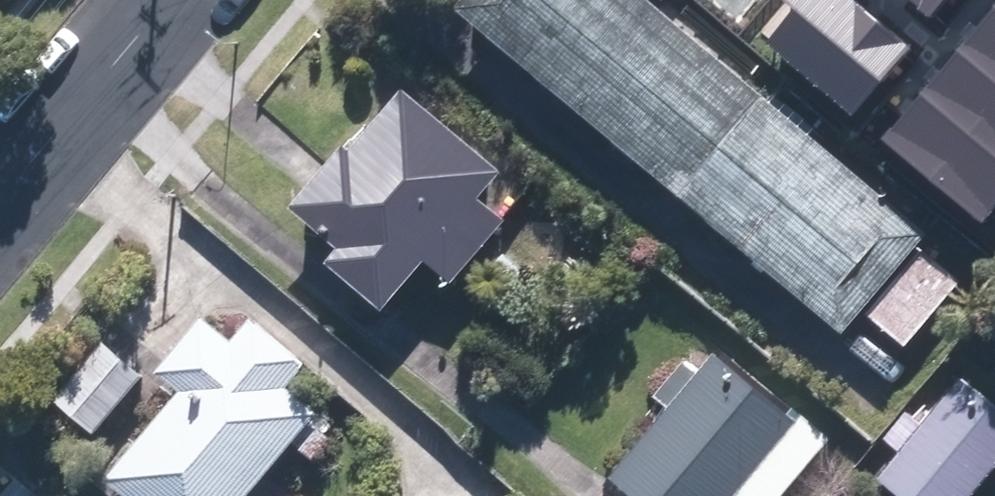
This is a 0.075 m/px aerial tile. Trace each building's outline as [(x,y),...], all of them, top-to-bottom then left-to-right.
[(442,24),(832,346),(853,321),(898,359),(954,291),(909,254),(918,242),(624,0),(461,0),(442,24)] [(852,118),(912,48),(856,0),(786,0),(794,7),(764,43),(852,118)] [(929,16),(943,0),(910,0),(929,16)] [(994,81),(994,10),(993,8),(957,49),(994,81)] [(994,155),(994,81),(957,49),(921,93),(994,155)] [(498,182),(394,93),(283,221),(326,259),(313,274),(371,324),(415,273),(442,296),(499,231),(474,210),(498,182)] [(985,223),(994,211),(994,155),(921,93),(883,138),(985,223)] [(106,495),(248,495),(311,424),(279,396),(297,376),(244,329),(226,350),(196,323),(145,382),(168,402),(94,486),(106,495)] [(99,343),(45,410),(85,442),(139,375),(99,343)] [(826,446),(712,351),(595,489),(603,495),(783,495),(826,446)] [(864,490),(872,495),(970,495),(994,465),(994,418),(951,383),(864,490)]
